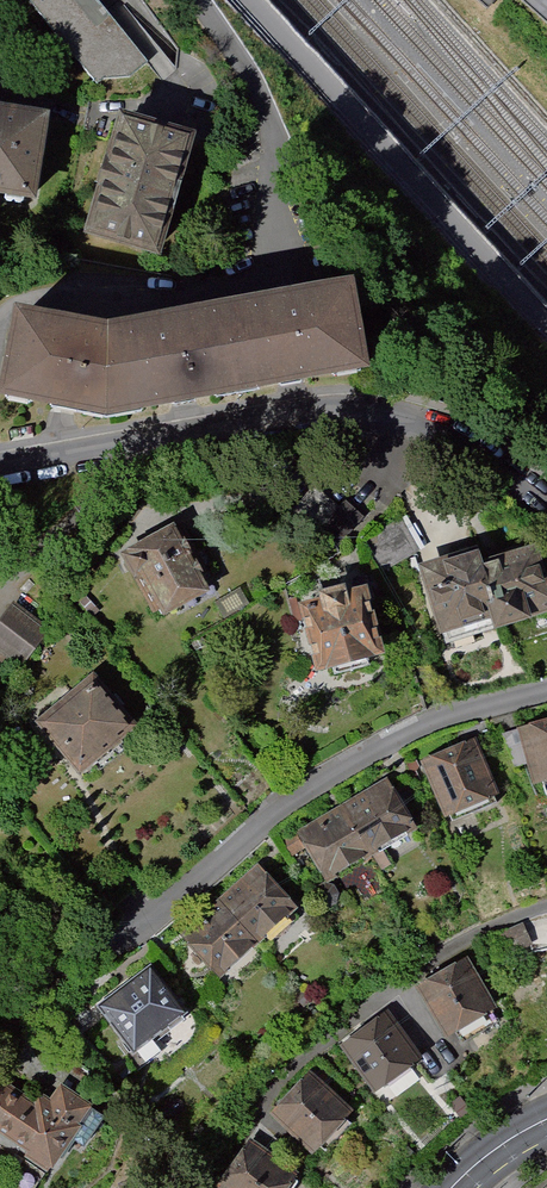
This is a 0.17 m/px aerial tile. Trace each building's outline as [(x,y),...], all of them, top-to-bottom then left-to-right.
[(97,93),(104,86),(130,85),(149,71),(89,0),(19,0),(97,93)] [(0,108),(0,193),(39,200),(53,117),(0,108)] [(193,146),(124,127),(94,233),(162,253),(193,146)] [(240,302),(253,389),(384,370),(371,282),(240,302)] [(240,302),(125,327),(110,415),(253,389),(240,302)] [(11,398),(110,415),(125,327),(27,310),(11,398)] [(216,599),(179,531),(122,561),(155,624),(164,620),(167,625),(216,599)] [(487,572),(503,628),(506,639),(546,627),(546,573),(542,556),(487,572)] [(448,644),(503,628),(487,572),(483,560),(428,576),(448,644)] [(256,605),(246,588),(218,605),(227,621),(256,605)] [(390,661),(372,592),(353,597),(351,590),(322,598),(324,604),(300,611),(319,680),(390,661)] [(20,600),(0,626),(0,679),(9,686),(55,627),(20,600)] [(143,733),(97,678),(36,727),(83,783),(143,733)] [(504,740),(515,774),(530,770),(537,793),(546,790),(546,727),(504,740)] [(478,747),(425,769),(449,824),(502,801),(478,747)] [(393,790),(351,814),(378,860),(420,836),(393,790)] [(351,814),(308,837),(335,886),(378,860),(351,814)] [(257,875),(223,907),(262,948),(296,917),(257,875)] [(223,907),(186,941),(224,983),(262,948),(223,907)] [(534,943),(525,923),(493,937),(501,957),(534,943)] [(184,1011),(149,965),(96,1005),(131,1051),(184,1011)] [(503,1016),(473,965),(425,993),(456,1045),(462,1041),(465,1047),(503,1024),(499,1018),(503,1016)] [(425,1067),(391,1021),(346,1053),(381,1100),(425,1067)] [(0,1077),(0,1132),(26,1148),(23,1153),(50,1170),(94,1103),(58,1080),(48,1095),(39,1089),(33,1098),(0,1077)] [(357,1118),(311,1078),(274,1119),(320,1160),(325,1154),(327,1156),(351,1130),(348,1128),(357,1118)] [(251,1140),(219,1185),(224,1187),(286,1187),(297,1172),(251,1140)]
